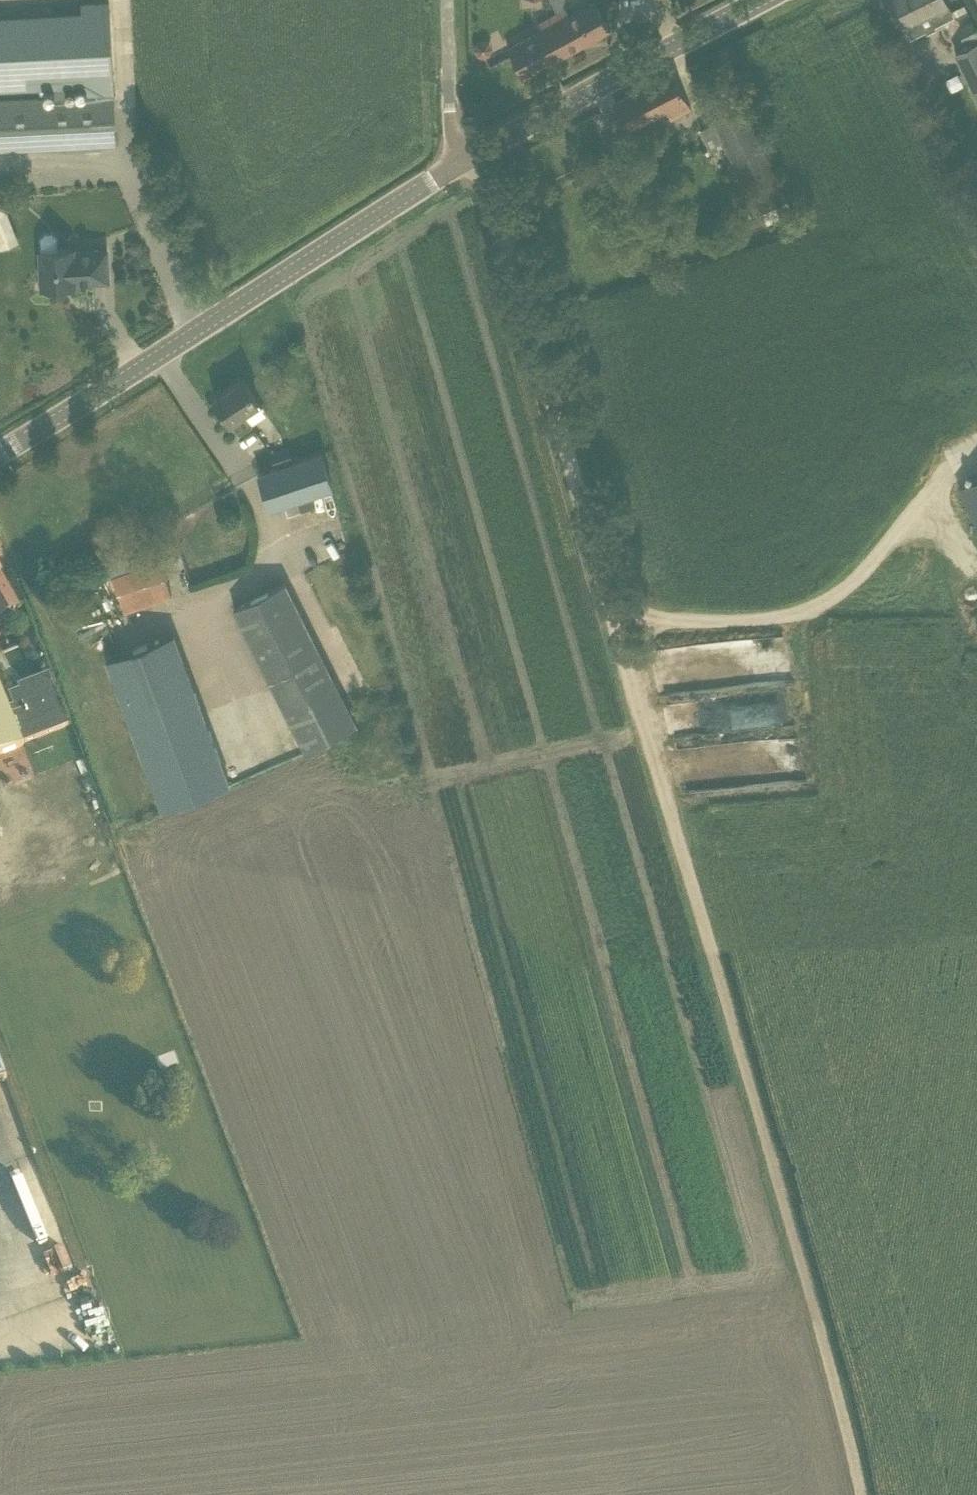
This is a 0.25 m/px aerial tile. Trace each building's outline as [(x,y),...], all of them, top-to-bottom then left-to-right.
[(95,95),(115,94),(110,0),(92,0),(93,9),(0,13),(0,84),(94,79),(95,95)] [(947,3),(945,0),(892,0),(910,36),(926,28),(927,31),(936,26),(934,24),(953,15),(947,3)] [(547,16),(567,52),(611,28),(596,1),(561,19),(557,11),(547,16)] [(567,52),(547,16),(542,19),(546,26),(508,47),(523,76),(567,52)] [(973,19),(956,27),(964,42),(976,36),(976,27),(973,19)] [(976,99),(976,40),(954,51),(976,99)] [(629,128),(667,109),(672,119),(691,109),(673,73),(616,102),(629,128)] [(748,98),(745,91),(730,97),(734,105),(748,98)] [(95,95),(0,100),(0,148),(117,142),(115,94),(95,95)] [(744,105),(714,119),(757,212),(761,210),(767,223),(794,211),(744,105)] [(1,248),(19,241),(6,210),(0,194),(0,246),(1,248)] [(74,247),(58,248),(57,235),(52,231),(46,231),(41,236),(42,249),(40,249),(42,285),(76,284),(76,281),(109,279),(107,248),(74,250),(74,247)] [(192,238),(181,243),(185,254),(196,250),(192,238)] [(260,403),(243,378),(214,397),(239,434),(253,426),(244,412),(260,403)] [(289,446),(271,452),(276,465),(294,459),(289,446)] [(270,507),(334,486),(322,450),(294,459),(276,465),(258,471),(270,507)] [(976,523),(976,478),(959,487),(976,523)] [(112,574),(124,610),(172,594),(160,558),(112,574)] [(18,605),(1,575),(2,574),(0,571),(0,616),(18,605)] [(285,582),(234,607),(306,750),(356,725),(285,582)] [(174,633),(106,658),(120,696),(125,708),(134,734),(161,809),(231,783),(202,709),(191,678),(174,633)] [(23,746),(22,745),(67,728),(53,691),(8,708),(0,687),(0,755),(23,746)]
